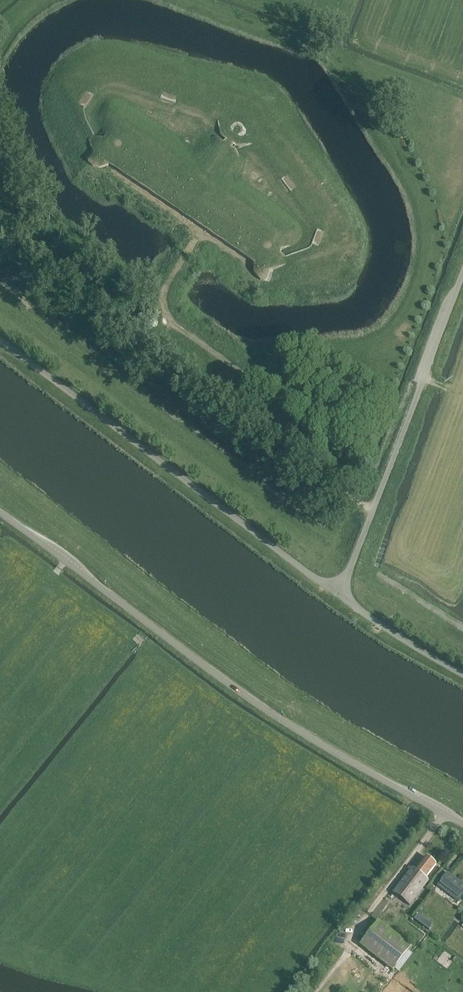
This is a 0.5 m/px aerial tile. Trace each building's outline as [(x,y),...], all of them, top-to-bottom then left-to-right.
[(87,89),(78,102),(83,106),(84,106),(85,107),(87,109),(96,96),(95,95),(94,94),(93,94),(92,93),(87,89)] [(178,95),(163,89),(162,92),(161,96),(161,97),(160,98),(160,100),(174,105),(175,103),(176,101),(177,98),(178,95)] [(299,185),(289,173),(288,173),(286,175),(284,177),(283,178),(281,179),(290,192),(292,190),(293,190),(295,188),(297,187),(299,185)] [(321,246),(326,232),(322,230),(320,229),(318,229),(316,228),(311,243),(312,243),(313,244),(317,245),(321,246)] [(266,280),(268,280),(269,280),(270,280),(271,279),(271,278),(274,268),(270,269),(267,279),(267,280),(266,280)] [(394,893),(410,905),(426,884),(429,880),(426,878),(436,865),(426,857),(415,870),(413,868),(397,889),(394,893)] [(443,889),(441,892),(446,896),(448,893),(459,902),(462,896),(462,885),(448,873),(443,879),(438,886),(443,889)] [(430,921),(422,915),(417,921),(425,927),(430,921)] [(360,945),(394,971),(412,947),(379,921),(360,945)]
